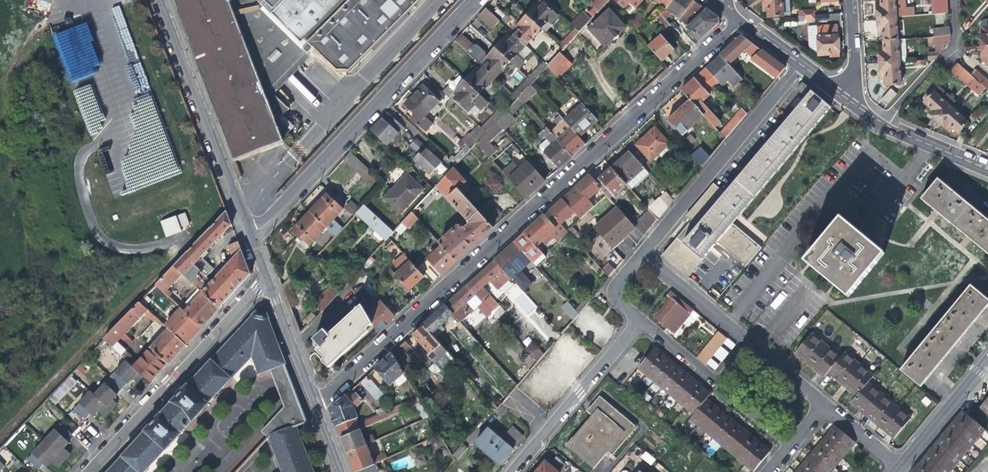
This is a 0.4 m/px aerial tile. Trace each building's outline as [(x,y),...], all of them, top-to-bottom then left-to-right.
[(233,161),(280,144),(284,142),(283,137),(278,122),(287,112),(272,98),(267,93),(271,90),(280,80),(284,84),(301,66),(297,63),(309,51),(258,0),(172,0),(233,161)] [(313,52),(317,48),(340,71),(353,71),(423,0),(262,0),(313,52)] [(528,16),(542,29),(546,25),(548,22),(551,25),(558,17),(545,4),(547,3),(544,0),(535,0),(539,4),(535,8),(528,16)] [(594,9),(598,12),(602,7),(607,1),(608,0),(597,0),(591,6),(594,9)] [(667,8),(673,0),(655,0),(667,8)] [(699,41),(718,24),(718,22),(718,19),(705,10),(693,0),(673,0),(667,8),(672,12),(680,18),(699,41)] [(769,12),(769,18),(782,16),(782,12),(787,11),(786,8),(790,8),(789,0),(763,0),(764,8),(764,12),(769,12)] [(877,20),(896,19),(905,18),(904,0),(879,0),(880,4),(876,4),(876,12),(877,20)] [(950,15),(948,0),(935,0),(937,16),(950,15)] [(588,29),(605,47),(616,37),(625,29),(609,10),(613,7),(607,1),(602,7),(607,12),(588,29)] [(667,8),(661,15),(665,20),(672,12),(667,8)] [(485,10),(479,16),(488,25),(494,19),(485,10)] [(501,23),(515,36),(526,46),(542,29),(528,16),(520,24),(514,18),(510,14),(501,23)] [(572,27),(575,29),(578,33),(590,20),(587,17),(584,14),(572,27)] [(661,15),(657,19),(666,28),(670,24),(665,20),(661,15)] [(882,36),(882,42),(898,41),(896,19),(877,20),(878,32),(878,36),(882,36)] [(864,32),(876,31),(875,20),(864,21),(864,32)] [(829,25),(816,26),(817,34),(819,56),(829,55),(829,56),(839,55),(838,42),(837,26),(829,27),(829,25)] [(935,29),(936,38),(951,37),(951,28),(935,29)] [(571,33),(563,42),(567,45),(575,37),(571,33)] [(473,46),(462,34),(455,41),(467,52),(473,46)] [(517,56),(526,46),(515,36),(511,41),(507,37),(503,42),(496,49),(510,63),(518,70),(524,63),(517,56)] [(660,36),(648,47),(661,62),(668,56),(674,51),(660,36)] [(754,58),(763,65),(769,57),(741,36),(726,49),(719,56),(728,65),(743,52),(752,61),(754,58)] [(952,40),(951,37),(936,38),(936,54),(939,54),(952,40)] [(905,40),(898,41),(899,63),(906,63),(905,40)] [(880,57),(880,64),(899,63),(898,41),(882,42),(883,48),(879,48),(880,57)] [(489,64),(484,69),(494,79),(510,63),(496,49),(488,58),(485,61),(489,64)] [(314,56),(309,51),(297,63),(301,66),(284,84),(280,80),(271,90),(267,93),(272,98),(314,56)] [(571,66),(559,54),(547,66),(547,67),(559,80),(571,66)] [(712,62),(704,70),(718,85),(721,88),(727,83),(732,89),(741,81),(728,65),(719,56),(712,62)] [(763,65),(778,76),(784,68),(769,57),(763,65)] [(969,80),(971,82),(975,77),(973,74),(965,67),(960,62),(953,70),(966,83),(969,80)] [(544,63),(533,75),(536,79),(540,74),(547,67),(547,66),(544,63)] [(901,85),(899,63),(880,64),(881,76),(881,80),(885,80),(886,87),(901,85)] [(479,95),(494,79),(484,69),(480,73),(477,71),(476,70),(465,82),(479,95)] [(699,75),(693,80),(707,94),(718,85),(704,70),(699,75)] [(973,74),(975,77),(982,84),(987,89),(987,80),(977,70),(973,74)] [(487,104),(479,95),(465,82),(459,77),(454,82),(451,82),(449,84),(449,88),(448,88),(443,93),(453,102),(455,100),(468,113),(474,106),(480,111),(487,104)] [(978,89),(982,84),(975,77),(971,82),(978,89)] [(693,80),(680,92),(688,101),(703,117),(714,130),(719,124),(701,104),(709,96),(707,94),(693,80)] [(803,95),(809,89),(802,83),(796,90),(803,95)] [(91,84),(73,90),(88,135),(106,129),(91,84)] [(537,92),(531,85),(528,88),(519,98),(525,105),(537,92)] [(931,114),(938,120),(950,106),(955,101),(937,85),(922,101),(928,106),(925,109),(931,114)] [(419,91),(414,97),(430,112),(444,99),(432,88),(428,92),(423,87),(419,91)] [(400,100),(405,105),(414,97),(408,91),(400,100)] [(882,102),(888,106),(897,96),(892,91),(882,102)] [(711,188),(685,218),(691,223),(661,258),(673,268),(685,279),(715,243),(744,267),(759,249),(730,225),(827,110),(808,95),(722,197),(711,188)] [(426,117),(430,112),(414,97),(405,105),(411,111),(409,113),(407,115),(417,126),(418,125),(426,133),(433,125),(426,117)] [(513,117),(525,105),(519,98),(517,100),(512,105),(507,110),(513,117)] [(508,100),(501,108),(505,112),(507,110),(512,105),(508,100)] [(681,137),(703,117),(688,101),(676,113),(667,121),(681,137)] [(844,110),(836,104),(834,107),(842,113),(844,110)] [(582,106),(564,122),(578,138),(588,129),(596,122),(582,106)] [(967,121),(950,106),(938,120),(943,125),(949,131),(952,128),(957,132),(967,121)] [(505,112),(501,108),(497,112),(501,117),(505,112)] [(516,120),(513,117),(507,110),(505,112),(501,117),(498,121),(497,121),(503,128),(506,131),(516,120)] [(740,110),(727,125),(732,130),(745,115),(740,110)] [(497,112),(493,116),(498,121),(501,117),(497,112)] [(388,113),(381,120),(397,136),(404,129),(395,120),(388,113)] [(497,121),(498,121),(493,116),(481,129),(486,134),(497,121)] [(565,134),(557,141),(572,157),(580,150),(585,146),(578,138),(564,122),(559,116),(553,121),(560,129),(565,134)] [(298,125),(292,119),(289,122),(284,117),(280,121),(296,137),(298,125)] [(396,137),(397,136),(381,120),(371,132),(386,147),(393,140),(392,138),(395,136),(396,137)] [(496,136),(503,128),(497,121),(486,134),(485,135),(478,142),(484,149),(491,158),(498,150),(491,142),(496,136)] [(724,140),(732,130),(727,125),(719,135),(724,140)] [(544,152),(558,169),(564,165),(572,157),(557,141),(552,135),(550,133),(546,128),(538,135),(542,140),(545,137),(547,140),(552,145),(544,152)] [(462,142),(467,147),(471,150),(478,142),(485,135),(486,134),(481,129),(473,138),(469,134),(462,142)] [(560,129),(555,133),(552,135),(557,141),(565,134),(560,129)] [(645,137),(635,146),(650,162),(658,155),(663,161),(673,151),(668,146),(669,145),(654,129),(645,137)] [(284,136),(283,137),(284,142),(280,144),(283,146),(287,145),(288,141),(287,138),(284,136)] [(418,156),(417,156),(433,172),(441,164),(417,140),(409,148),(418,156)] [(541,149),(544,152),(552,145),(547,140),(539,146),(541,149)] [(455,168),(471,150),(467,147),(455,161),(453,159),(450,163),(455,168)] [(689,156),(700,168),(709,158),(698,147),(689,156)] [(626,185),(643,169),(628,152),(621,159),(610,168),(626,185)] [(372,173),(351,153),(344,160),(351,167),(366,180),(372,173)] [(433,172),(417,156),(411,162),(428,178),(433,172)] [(509,179),(528,163),(522,156),(520,158),(504,173),(509,179)] [(535,191),(537,189),(545,182),(528,162),(528,163),(509,179),(526,199),(535,191)] [(609,200),(626,185),(610,168),(604,174),(595,182),(598,185),(596,187),(599,190),(609,200)] [(648,175),(643,169),(626,185),(631,191),(648,175)] [(453,170),(445,178),(451,184),(459,193),(467,185),(462,179),(453,170)] [(377,178),(372,173),(366,180),(370,184),(377,178)] [(578,185),(568,194),(586,214),(593,207),(588,201),(599,190),(596,187),(598,185),(589,175),(578,185)] [(398,185),(384,200),(400,215),(422,191),(406,177),(398,185)] [(437,187),(443,193),(451,184),(445,178),(442,181),(437,187)] [(934,182),(918,200),(933,213),(965,240),(987,259),(987,226),(934,182)] [(439,244),(442,247),(456,263),(472,249),(493,229),(459,193),(451,184),(443,193),(471,223),(465,229),(464,226),(458,227),(439,244)] [(555,206),(547,213),(559,227),(573,214),(579,220),(586,214),(568,194),(555,206)] [(666,194),(658,201),(665,209),(672,201),(666,194)] [(322,201),(311,213),(327,228),(336,236),(343,229),(334,221),(344,210),(327,195),(322,201)] [(642,204),(650,211),(657,219),(665,209),(658,201),(655,204),(650,198),(648,200),(647,199),(642,204)] [(354,217),(357,214),(361,210),(350,199),(343,207),(354,217)] [(364,206),(361,210),(357,214),(374,232),(383,241),(385,243),(393,234),(364,206)] [(496,208),(491,212),(486,206),(480,211),(491,223),(502,214),(496,208)] [(619,241),(634,228),(633,226),(616,208),(593,229),(613,250),(620,243),(619,241)] [(231,225),(225,209),(172,266),(218,309),(227,299),(250,274),(237,241),(227,246),(232,257),(205,289),(200,284),(211,270),(199,258),(231,225)] [(650,211),(633,226),(634,228),(642,237),(657,219),(650,211)] [(187,224),(183,212),(159,221),(164,236),(179,230),(178,227),(187,224)] [(310,246),(327,228),(311,213),(299,226),(294,231),(310,246)] [(418,221),(412,214),(402,224),(409,230),(418,221)] [(534,225),(524,233),(536,246),(541,241),(545,245),(552,238),(555,240),(559,236),(561,239),(564,236),(545,215),(534,225)] [(853,231),(837,219),(801,261),(805,265),(808,267),(836,290),(845,297),(883,255),(857,235),(853,231)] [(383,241),(374,232),(372,234),(372,237),(379,243),(381,243),(383,241)] [(546,257),(536,246),(524,233),(520,237),(514,243),(530,260),(536,267),(546,257)] [(510,278),(530,260),(514,243),(505,251),(494,261),(508,277),(510,278)] [(442,247),(418,270),(424,277),(431,285),(447,271),(456,263),(442,247)] [(415,285),(424,277),(418,270),(407,259),(400,266),(403,270),(396,277),(408,291),(415,285)] [(497,287),(508,277),(494,261),(480,274),(467,286),(475,295),(481,302),(488,295),(482,288),(491,280),(497,287)] [(608,276),(615,269),(609,262),(602,269),(608,276)] [(188,308),(184,312),(201,327),(208,318),(218,309),(172,266),(154,284),(163,293),(175,280),(191,294),(183,303),(188,308)] [(460,323),(474,311),(466,302),(475,295),(467,286),(456,296),(445,306),(452,315),(460,323)] [(319,314),(337,294),(329,287),(311,306),(319,314)] [(897,371),(917,388),(934,368),(938,363),(955,343),(961,335),(977,316),(979,313),(987,303),(967,287),(909,357),(897,371)] [(668,335),(689,309),(670,294),(649,319),(663,331),(668,335)] [(149,298),(144,295),(138,302),(142,306),(149,298)] [(474,311),(477,308),(483,303),(481,302),(475,295),(466,302),(474,311)] [(499,306),(488,295),(481,302),(483,303),(492,313),(499,306)] [(385,299),(368,315),(374,325),(379,333),(390,323),(400,314),(388,304),(385,299)] [(571,311),(576,315),(578,313),(567,301),(561,306),(568,314),(571,311)] [(146,310),(142,306),(138,302),(102,339),(126,361),(130,356),(115,342),(146,310)] [(486,318),(492,313),(483,303),(477,308),(486,318)] [(331,364),(374,325),(368,315),(362,306),(330,334),(326,330),(315,341),(320,346),(321,348),(318,351),(331,364)] [(438,328),(452,315),(445,306),(431,318),(422,327),(430,335),(438,328)] [(164,326),(167,328),(185,345),(191,337),(201,327),(184,312),(181,309),(164,326)] [(678,338),(698,314),(694,310),(673,334),(678,338)] [(570,322),(573,319),(576,315),(571,311),(568,314),(565,318),(570,322)] [(272,371),(285,366),(266,316),(260,315),(256,314),(219,353),(178,397),(150,427),(108,471),(146,471),(253,357),(260,375),(272,371)] [(424,354),(433,364),(440,372),(448,365),(449,366),(452,364),(452,362),(449,359),(450,358),(434,340),(430,335),(422,327),(412,336),(427,352),(424,354)] [(471,336),(464,327),(459,332),(466,340),(471,336)] [(148,345),(147,346),(167,364),(185,345),(167,328),(150,346),(148,345)] [(441,332),(438,328),(430,335),(434,340),(441,332)] [(702,363),(704,362),(706,358),(710,353),(716,346),(717,345),(720,342),(723,338),(715,331),(694,357),(702,363)] [(807,336),(791,356),(797,362),(814,376),(819,380),(823,375),(828,379),(845,393),(852,399),(846,406),(852,410),(866,422),(882,435),(890,442),(906,422),(863,385),(868,379),(841,355),(835,361),(807,336)] [(730,344),(723,338),(720,342),(727,348),(730,344)] [(412,346),(407,340),(404,343),(392,354),(404,374),(415,365),(407,351),(412,346)] [(146,351),(132,366),(146,379),(150,382),(167,364),(147,346),(144,349),(146,351)] [(723,352),(716,346),(710,353),(718,359),(723,352)] [(531,356),(536,362),(544,353),(537,349),(531,356)] [(752,471),(769,452),(765,449),(755,441),(749,435),(740,428),(733,422),(726,416),(719,410),(710,403),(705,399),(709,394),(705,391),(697,385),(689,378),(681,371),(672,364),(666,359),(658,352),(654,349),(647,357),(638,368),(692,414),(689,419),(752,471)] [(398,380),(404,374),(392,354),(378,367),(375,369),(384,378),(388,382),(394,388),(400,382),(398,380)] [(714,364),(706,358),(704,362),(711,367),(714,364)] [(440,372),(433,364),(428,370),(429,372),(430,373),(433,375),(436,375),(437,374),(439,373),(440,372)] [(146,379),(132,366),(131,365),(103,394),(119,408),(123,404),(118,399),(125,392),(133,384),(137,379),(142,384),(146,379)] [(262,431),(269,439),(284,433),(303,413),(285,366),(272,371),(285,407),(262,431)] [(510,379),(516,385),(524,377),(517,371),(510,379)] [(69,375),(49,398),(56,405),(76,381),(69,375)] [(378,391),(366,377),(360,383),(371,396),(378,391)] [(375,400),(371,396),(360,383),(345,397),(329,411),(336,427),(360,417),(361,416),(355,410),(362,404),(360,401),(363,399),(369,406),(375,400)] [(119,408),(103,394),(100,397),(97,400),(93,395),(81,408),(91,418),(97,413),(99,416),(101,414),(104,411),(110,417),(119,408)] [(418,397),(393,408),(385,412),(388,418),(401,413),(422,404),(418,397)] [(600,397),(586,413),(591,416),(581,427),(564,446),(592,470),(608,452),(612,455),(635,428),(600,397)] [(987,415),(987,397),(979,408),(987,415)] [(381,407),(385,412),(393,408),(391,403),(381,407)] [(426,419),(430,418),(422,404),(401,413),(404,418),(420,411),(426,419)] [(910,471),(949,471),(984,430),(970,418),(961,411),(960,413),(952,422),(945,430),(939,438),(933,445),(926,454),(920,460),(914,467),(910,471)] [(385,412),(362,422),(364,428),(388,418),(385,412)] [(296,429),(307,424),(303,413),(284,433),(269,439),(282,471),(312,471),(296,429)] [(362,422),(360,417),(336,427),(338,434),(340,439),(362,430),(364,428),(362,422)] [(60,424),(55,430),(66,440),(72,434),(60,424)] [(835,428),(834,427),(833,426),(829,432),(820,442),(814,449),(808,456),(802,464),(796,471),(829,471),(853,443),(835,428)] [(513,427),(508,433),(517,440),(522,435),(513,427)] [(54,429),(29,456),(40,466),(44,469),(48,465),(51,462),(58,468),(70,455),(64,449),(66,447),(69,443),(66,440),(55,430),(54,429)] [(475,444),(487,455),(500,439),(488,429),(485,432),(475,444)] [(365,438),(362,430),(340,439),(344,448),(345,452),(367,443),(375,440),(372,434),(365,438)] [(513,450),(500,439),(487,455),(500,465),(510,454),(513,450)] [(367,443),(345,452),(349,462),(353,471),(358,471),(360,471),(371,466),(376,464),(367,443)] [(459,460),(469,448),(464,444),(454,455),(459,460)] [(423,464),(433,459),(428,449),(418,454),(423,464)] [(645,450),(640,457),(651,465),(656,459),(645,450)] [(375,454),(376,461),(386,460),(386,453),(375,454)] [(29,456),(24,462),(35,471),(40,466),(29,456)] [(555,456),(551,462),(561,471),(566,465),(555,456)] [(535,471),(557,471),(544,461),(538,468),(535,471)]
